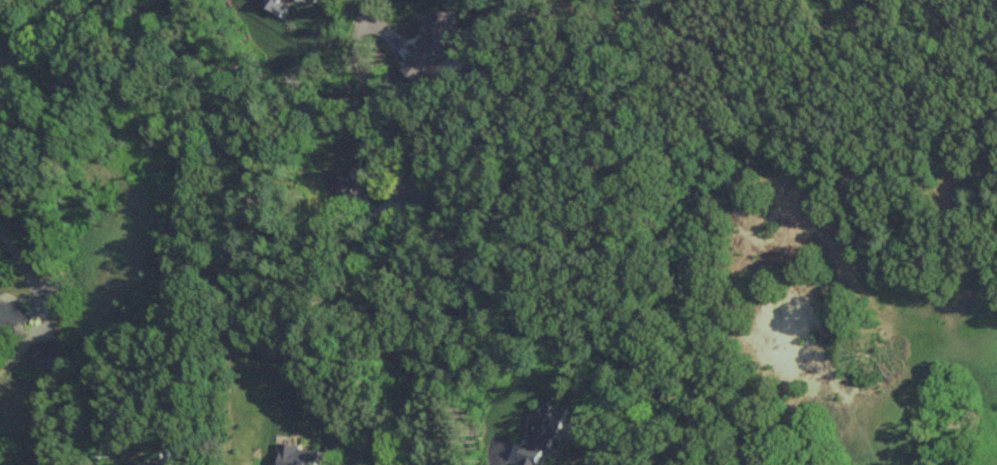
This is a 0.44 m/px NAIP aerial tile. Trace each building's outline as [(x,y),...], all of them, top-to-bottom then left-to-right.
[(24,322),(22,302),(0,304),(0,325),(24,322)]
